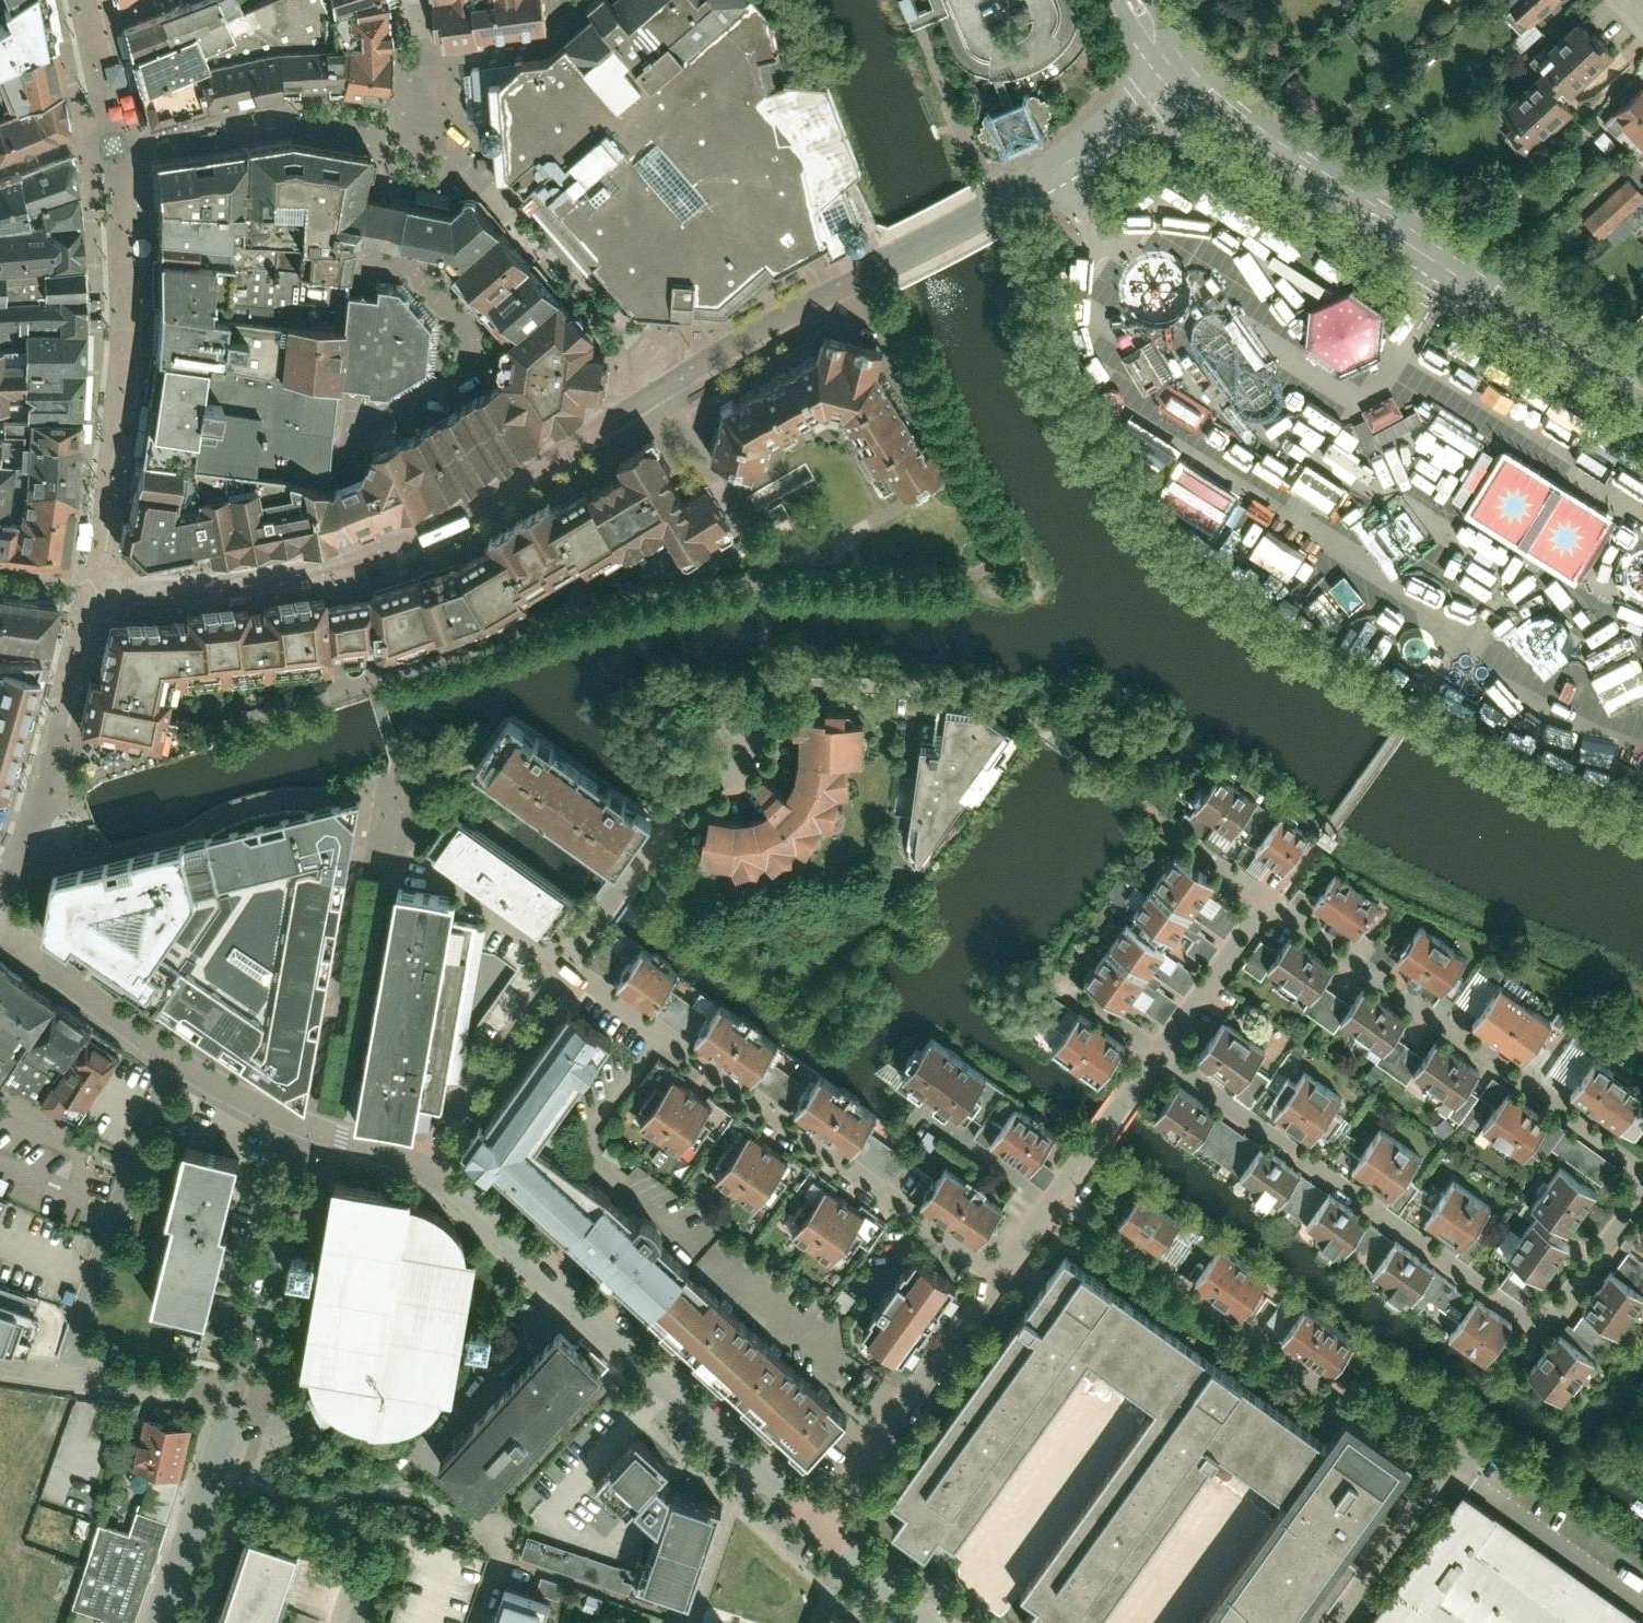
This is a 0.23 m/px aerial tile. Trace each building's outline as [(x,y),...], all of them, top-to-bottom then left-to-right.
[(49,0),(7,0),(0,4),(0,65),(56,43),(49,0)] [(119,32),(128,53),(197,25),(210,65),(249,54),(234,9),(230,0),(198,0),(119,32)] [(249,54),(279,45),(346,46),(345,14),(336,16),(332,0),(256,0),(234,9),(249,54)] [(386,11),(384,0),(332,0),(336,16),(345,14),(386,11)] [(439,35),(448,33),(449,41),(483,36),(482,30),(547,20),(544,0),(433,0),(439,35)] [(846,248),(850,249),(855,249),(859,247),(863,243),(865,239),(864,234),(862,229),(859,225),(858,225),(844,183),(857,169),(826,82),(789,78),(771,81),(766,57),(782,54),(775,17),(759,0),(613,0),(548,57),(525,61),(479,63),(481,120),(489,120),(488,121),(486,124),(485,128),(486,132),(488,135),(491,137),(494,137),(498,138),(500,176),(515,175),(527,192),(522,196),(586,269),(604,270),(642,313),(697,316),(765,259),(774,270),(824,244),(830,256),(846,248)] [(943,44),(953,60),(968,72),(984,80),(1001,84),(1014,83),(1024,81),(1040,74),(1050,67),(1062,56),(1070,45),(1076,33),(1078,12),(1074,0),(925,0),(943,44)] [(1524,0),(1499,0),(1510,12),(1524,0)] [(1550,94),(1607,39),(1574,5),(1518,57),(1534,73),(1490,115),(1523,150),(1565,110),(1550,94)] [(346,46),(342,91),(385,96),(388,50),(386,11),(345,14),(346,46)] [(197,25),(128,53),(135,86),(200,68),(210,65),(197,25)] [(56,43),(0,65),(0,112),(64,85),(56,43)] [(259,97),(285,92),(279,45),(249,54),(259,97)] [(285,92),(342,91),(346,46),(279,45),(285,92)] [(210,110),(259,97),(249,54),(210,65),(200,68),(210,110)] [(210,110),(200,68),(135,86),(141,124),(145,128),(210,110)] [(1640,73),(1602,108),(1624,132),(1642,114),(1642,76),(1640,73)] [(64,85),(0,112),(0,151),(70,122),(64,85)] [(1028,91),(988,108),(990,112),(986,113),(984,119),(985,123),(981,125),(983,129),(979,131),(982,139),(986,137),(988,141),(992,139),(994,143),(998,141),(1000,145),(1003,144),(1005,148),(1045,131),(1044,127),(1048,125),(1046,121),(1050,120),(1048,116),(1052,114),(1051,110),(1055,108),(1051,100),(1047,102),(1045,97),(1041,99),(1040,95),(1034,93),(1030,95),(1028,91)] [(1624,132),(1642,152),(1642,114),(1624,132)] [(352,200),(361,160),(280,145),(148,165),(150,210),(225,213),(288,217),(285,270),(342,277),(346,244),(352,200)] [(0,182),(0,231),(32,225),(30,205),(78,191),(73,157),(0,182)] [(1642,195),(1628,181),(1592,218),(1607,232),(1642,195)] [(82,220),(78,191),(30,205),(32,225),(82,220)] [(399,252),(406,208),(373,203),(352,200),(346,244),(364,246),(399,252)] [(453,278),(498,242),(462,206),(449,220),(406,208),(399,252),(435,257),(453,278)] [(225,213),(150,210),(150,239),(223,243),(225,213)] [(288,217),(225,213),(223,243),(221,266),(285,270),(288,217)] [(1614,243),(1632,229),(1625,219),(1607,233),(1614,243)] [(82,220),(32,225),(0,231),(0,274),(83,266),(82,220)] [(223,243),(150,239),(149,260),(221,266),(223,243)] [(480,313),(526,277),(498,242),(453,278),(480,313)] [(221,266),(149,260),(151,308),(337,331),(340,300),(342,277),(285,270),(221,266)] [(83,266),(0,274),(0,304),(1,304),(37,302),(36,296),(85,297),(83,266)] [(507,347),(553,311),(526,277),(480,313),(507,347)] [(358,301),(340,300),(337,331),(332,386),(350,388),(360,390),(359,397),(379,399),(422,375),(426,330),(397,297),(372,294),(371,302),(358,301)] [(84,333),(85,297),(36,296),(37,302),(1,304),(1,331),(23,332),(84,333)] [(151,308),(147,363),(332,386),(337,331),(151,308)] [(553,311),(507,347),(502,385),(537,442),(582,413),(585,397),(595,398),(601,357),(588,355),(590,346),(553,311)] [(80,382),(84,333),(23,332),(23,345),(23,380),(80,382)] [(715,411),(704,455),(753,470),(760,446),(808,417),(840,425),(872,477),(880,472),(897,497),(941,474),(924,444),(918,447),(873,370),(877,349),(818,337),(813,353),(715,411)] [(23,408),(23,380),(23,345),(0,345),(0,408),(23,408)] [(320,478),(332,386),(147,363),(135,454),(167,458),(254,469),(320,478)] [(77,418),(80,382),(23,380),(23,408),(22,415),(77,418)] [(497,465),(537,442),(502,385),(464,408),(497,465)] [(475,476),(497,465),(464,408),(433,428),(462,483),(475,476)] [(77,442),(77,418),(22,415),(2,413),(1,437),(77,442)] [(433,498),(462,483),(433,428),(405,442),(433,498)] [(77,442),(1,437),(0,437),(0,463),(14,464),(75,470),(77,442)] [(687,499),(651,439),(616,460),(622,471),(549,514),(546,506),(487,538),(491,547),(453,568),(365,596),(371,653),(387,663),(437,647),(490,627),(526,608),(519,597),(579,564),(583,571),(617,552),(622,561),(663,537),(675,557),(727,527),(704,489),(687,499)] [(375,524),(433,498),(405,442),(365,460),(372,479),(361,484),(375,524)] [(167,458),(135,454),(128,498),(162,502),(167,458)] [(203,557),(264,546),(254,469),(167,458),(162,502),(160,516),(196,512),(202,549),(203,557)] [(14,464),(0,463),(0,556),(4,556),(14,464)] [(70,518),(75,470),(14,464),(4,556),(63,562),(70,518)] [(298,546),(351,532),(336,492),(320,478),(254,469),(264,546),(296,540),(298,546)] [(365,528),(375,524),(361,484),(348,488),(336,492),(351,532),(365,528)] [(162,502),(128,498),(123,527),(113,529),(112,544),(134,564),(202,549),(196,512),(160,516),(162,502)] [(782,500),(758,513),(765,527),(790,514),(782,500)] [(311,603),(317,659),(371,653),(365,596),(311,603)] [(0,601),(0,639),(38,646),(44,608),(0,601)] [(76,679),(67,730),(146,746),(191,733),(198,714),(222,711),(252,702),(289,690),(319,679),(317,659),(311,603),(262,608),(263,614),(227,616),(227,610),(176,612),(177,619),(101,621),(88,681),(76,679)] [(14,746),(20,724),(35,665),(0,665),(0,788),(14,746)] [(922,856),(935,844),(1017,737),(981,711),(943,706),(939,727),(927,728),(913,842),(917,853),(922,856)] [(708,806),(699,857),(732,860),(741,869),(761,863),(762,854),(772,859),(793,848),(794,838),(810,845),(822,828),(817,821),(823,814),(833,815),(836,785),(851,784),(849,751),(862,751),(864,713),(805,708),(801,746),(798,769),(786,782),(764,764),(751,775),(772,799),(759,806),(741,809),(720,807),(708,806)] [(504,713),(467,765),(522,804),(555,829),(576,844),(604,864),(641,812),(590,775),(504,713)] [(1218,768),(1194,802),(1197,804),(1190,814),(1185,811),(1178,821),(1233,859),(1250,834),(1237,826),(1258,796),(1218,768)] [(49,875),(39,928),(306,1106),(355,800),(49,875)] [(1280,813),(1254,849),(1283,869),(1308,833),(1280,813)] [(459,821),(435,854),(542,932),(566,899),(459,821)] [(1180,853),(1140,909),(1180,938),(1220,882),(1180,853)] [(1335,871),(1310,906),(1355,937),(1380,902),(1335,871)] [(394,889),(355,1119),(412,1129),(416,1109),(440,1113),(472,928),(446,923),(450,899),(394,889)] [(1128,922),(1088,978),(1128,1007),(1168,951),(1128,922)] [(1423,928),(1399,962),(1443,994),(1468,959),(1423,928)] [(1287,935),(1265,967),(1309,998),(1332,966),(1287,935)] [(1370,954),(1391,967),(1397,958),(1376,944),(1370,954)] [(634,962),(619,981),(657,1010),(683,976),(645,947),(634,962)] [(22,1059),(52,1013),(17,991),(0,980),(0,1046),(22,1059)] [(1506,987),(1478,1027),(1528,1062),(1556,1022),(1506,987)] [(1367,993),(1345,1026),(1386,1054),(1408,1022),(1367,993)] [(466,1141),(569,1228),(603,1191),(538,1133),(617,1035),(578,1004),(466,1141)] [(725,1007),(703,1038),(756,1076),(778,1045),(725,1007)] [(1074,1009),(1047,1049),(1097,1081),(1123,1041),(1074,1009)] [(22,1059),(7,1084),(44,1101),(86,1035),(52,1013),(22,1059)] [(1223,1018),(1197,1056),(1238,1084),(1265,1046),(1223,1018)] [(86,1035),(44,1101),(83,1126),(126,1060),(86,1035)] [(931,1040),(904,1079),(958,1117),(985,1079),(931,1040)] [(7,1084),(22,1059),(0,1046),(0,1080),(7,1084)] [(1440,1047),(1417,1079),(1459,1108),(1481,1076),(1440,1047)] [(1577,1094),(1623,1126),(1642,1096),(1642,1085),(1602,1057),(1577,1094)] [(1299,1067),(1273,1106),(1314,1134),(1341,1096),(1299,1067)] [(822,1076),(800,1107),(853,1144),(875,1113),(822,1076)] [(665,1077),(634,1120),(677,1150),(708,1107),(665,1077)] [(1178,1085),(1157,1116),(1198,1144),(1220,1113),(1178,1085)] [(1505,1095),(1483,1128),(1525,1156),(1547,1124),(1505,1095)] [(1020,1109),(996,1143),(1035,1171),(1059,1137),(1020,1109)] [(1382,1127),(1355,1165),(1397,1193),(1423,1155),(1382,1127)] [(744,1134),(713,1177),(756,1208),(787,1164),(744,1134)] [(244,1157),(192,1144),(174,1215),(182,1217),(160,1304),(213,1317),(235,1226),(227,1224),(244,1157)] [(1262,1144),(1241,1176),(1283,1204),(1304,1173),(1262,1144)] [(1552,1166),(1525,1204),(1533,1209),(1500,1257),(1540,1285),(1569,1243),(1563,1238),(1593,1194),(1552,1166)] [(946,1177),(924,1208),(978,1246),(1000,1215),(946,1177)] [(1449,1177),(1423,1215),(1464,1243),(1490,1205),(1449,1177)] [(814,1179),(780,1222),(789,1230),(823,1187),(814,1179)] [(411,1194),(330,1182),(318,1258),(314,1284),(301,1372),(309,1372),(310,1380),(314,1390),(318,1397),(327,1407),(321,1409),(324,1415),(328,1424),(330,1428),(350,1420),(367,1427),(395,1429),(410,1425),(424,1418),(434,1410),(443,1398),(452,1399),(461,1350),(465,1329),(478,1260),(470,1259),(466,1243),(458,1230),(448,1220),(435,1210),(421,1205),(410,1202),(411,1194)] [(821,1190),(791,1233),(834,1263),(864,1220),(821,1190)] [(569,1228),(657,1310),(691,1273),(603,1191),(569,1228)] [(1328,1192),(1307,1223),(1348,1251),(1369,1220),(1328,1192)] [(1142,1193),(1121,1223),(1162,1251),(1182,1221),(1142,1193)] [(1635,1232),(1642,1240),(1642,1223),(1635,1232)] [(1393,1241),(1372,1272),(1413,1300),(1434,1269),(1393,1241)] [(1228,1252),(1204,1286),(1245,1315),(1269,1281),(1228,1252)] [(286,1279),(314,1284),(318,1258),(291,1253),(286,1279)] [(951,1285),(917,1260),(865,1330),(899,1355),(951,1285)] [(893,1501),(908,1512),(897,1528),(929,1551),(943,1532),(960,1544),(1090,1363),(1155,1410),(1023,1594),(1043,1609),(1033,1622),(1101,1622),(1220,1457),(1288,1505),(1203,1622),(1297,1622),(1410,1466),(1350,1423),(1329,1452),(1064,1262),(893,1501)] [(1580,1311),(1618,1337),(1642,1301),(1642,1292),(1609,1268),(1580,1311)] [(691,1273),(657,1310),(811,1454),(845,1419),(691,1273)] [(26,1348),(43,1301),(0,1282),(0,1344),(26,1348)] [(1477,1297),(1455,1329),(1492,1354),(1514,1322),(1477,1297)] [(1274,1303),(1262,1326),(1279,1335),(1291,1311),(1274,1303)] [(1311,1309),(1288,1338),(1324,1366),(1334,1374),(1357,1344),(1311,1309)] [(551,1315),(431,1450),(471,1484),(596,1351),(551,1315)] [(490,1334),(465,1329),(461,1350),(487,1354),(490,1334)] [(1555,1329),(1523,1370),(1561,1400),(1593,1360),(1555,1329)] [(192,1428),(141,1419),(132,1467),(154,1471),(183,1477),(192,1428)] [(648,1523),(629,1581),(681,1599),(710,1508),(665,1492),(647,1478),(659,1466),(632,1443),(588,1490),(618,1517),(627,1508),(648,1523)] [(70,1604),(127,1622),(132,1622),(183,1477),(154,1471),(133,1535),(98,1523),(70,1604)] [(1368,1622),(1642,1622),(1642,1613),(1467,1486),(1368,1622)] [(215,1622),(272,1622),(295,1550),(243,1534),(215,1622)] [(600,1577),(605,1553),(525,1535),(520,1558),(600,1577)] [(284,1622),(468,1622),(488,1561),(459,1551),(416,1537),(403,1579),(309,1548),(284,1622)] [(604,1560),(602,1581),(619,1583),(621,1562),(604,1560)] [(537,1591),(556,1597),(561,1582),(542,1576),(537,1591)] [(491,1622),(541,1622),(547,1602),(501,1589),(491,1622)]
